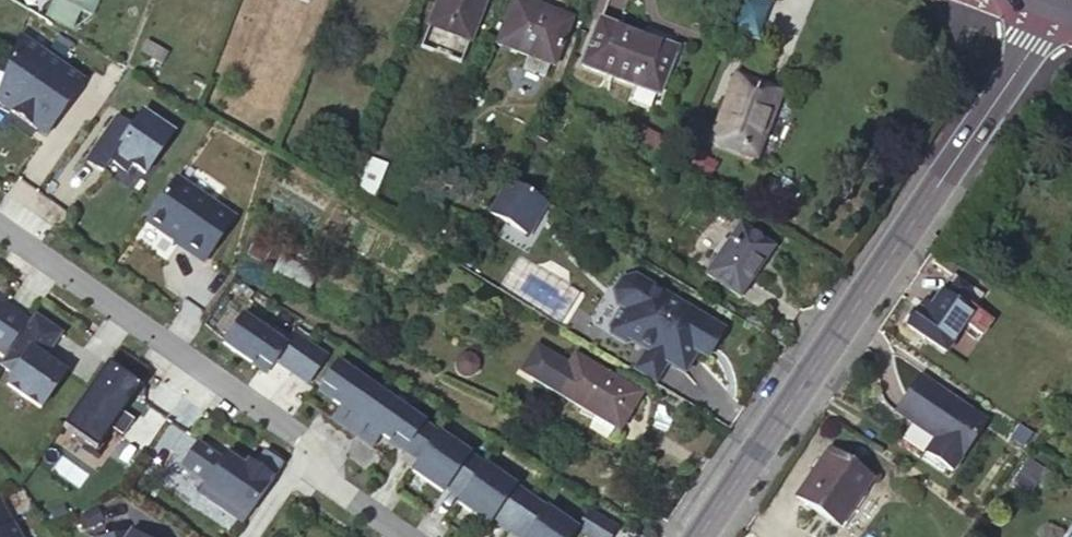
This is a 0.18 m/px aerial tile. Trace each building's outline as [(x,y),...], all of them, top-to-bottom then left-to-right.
[(56,6),(71,14),(77,0),(58,0),(56,6)] [(432,25),(471,40),(487,0),(442,0),(432,25)] [(570,26),(545,15),(548,9),(526,0),(516,0),(499,42),(529,54),(524,68),(545,75),(549,63),(554,64),(570,26)] [(733,32),(759,41),(771,3),(762,0),(743,0),(733,32)] [(545,15),(570,26),(573,19),(548,9),(545,15)] [(644,43),(646,38),(600,19),(584,64),(659,93),(674,55),(644,43)] [(0,82),(0,104),(45,135),(50,128),(83,81),(18,37),(0,82)] [(676,49),(646,38),(644,43),(674,55),(676,49)] [(67,51),(53,42),(49,48),(63,57),(67,51)] [(107,43),(103,49),(122,61),(125,55),(107,43)] [(781,93),(736,76),(711,140),(757,157),(781,93)] [(172,134),(142,113),(135,122),(141,127),(137,132),(118,119),(86,162),(102,173),(110,161),(126,171),(131,164),(144,174),(172,134)] [(536,131),(531,140),(543,147),(548,138),(536,131)] [(367,158),(354,191),(369,198),(382,164),(367,158)] [(178,235),(173,242),(203,263),(234,218),(232,219),(176,180),(177,178),(176,177),(145,222),(146,222),(147,220),(163,231),(167,231),(168,231),(169,231),(170,230),(171,229),(178,235)] [(484,216),(526,242),(548,205),(506,180),(484,216)] [(707,274),(741,297),(754,277),(752,275),(771,247),(740,225),(707,274)] [(315,275),(281,258),(272,275),(306,292),(315,275)] [(954,274),(941,292),(965,310),(968,305),(975,310),(985,297),(954,274)] [(707,359),(724,330),(714,325),(636,277),(623,280),(616,292),(619,306),(623,308),(610,328),(612,336),(626,345),(633,342),(646,350),(669,364),(685,373),(698,353),(707,359)] [(982,336),(992,323),(975,310),(968,305),(965,310),(941,292),(930,307),(925,314),(918,309),(908,325),(947,353),(967,326),(982,336)] [(930,307),(923,302),(918,309),(925,314),(930,307)] [(4,356),(28,322),(3,305),(0,308),(0,353),(4,356)] [(0,362),(0,366),(13,375),(6,385),(40,408),(65,373),(50,363),(48,366),(42,362),(61,333),(33,313),(28,322),(4,356),(0,362)] [(275,361),(307,384),(328,355),(294,332),(285,344),(242,314),(222,344),(251,364),(255,357),(270,367),(275,361)] [(614,428),(619,431),(641,395),(575,354),(568,367),(536,348),(527,364),(530,376),(553,391),(552,391),(581,409),(614,428)] [(646,350),(634,371),(657,385),(669,364),(646,350)] [(255,357),(251,364),(266,374),(270,367),(255,357)] [(337,362),(321,384),(336,395),(332,401),(341,407),(332,420),(351,434),(380,392),(337,362)] [(106,363),(62,427),(96,450),(110,429),(122,437),(133,421),(121,413),(140,387),(106,363)] [(985,423),(919,377),(895,412),(934,440),(925,454),(951,472),(985,423)] [(321,384),(317,391),(332,401),(336,395),(321,384)] [(380,392),(351,434),(371,447),(380,435),(389,440),(393,434),(407,443),(402,450),(419,461),(439,432),(380,392)] [(614,428),(581,409),(579,412),(593,420),(591,425),(609,435),(614,428)] [(419,461),(411,471),(442,493),(444,489),(449,482),(464,493),(485,463),(439,432),(419,461)] [(393,434),(389,440),(402,450),(407,443),(393,434)] [(198,443),(181,467),(206,485),(199,494),(242,524),(282,466),(265,453),(251,472),(244,467),(247,463),(230,451),(223,460),(198,443)] [(872,480),(829,449),(797,496),(839,527),(872,480)] [(459,500),(457,503),(488,524),(490,521),(495,514),(510,525),(506,531),(507,531),(531,495),(485,463),(464,493),(459,500)] [(444,489),(459,500),(464,493),(449,482),(444,489)] [(531,495),(507,531),(508,531),(512,525),(527,536),(526,536),(572,536),(577,529),(588,536),(612,536),(617,530),(588,510),(577,527),(531,495)] [(0,506),(0,536),(17,536),(0,506)] [(513,536),(526,536),(527,536),(512,525),(508,531),(506,531),(510,525),(495,514),(490,521),(513,536)]
